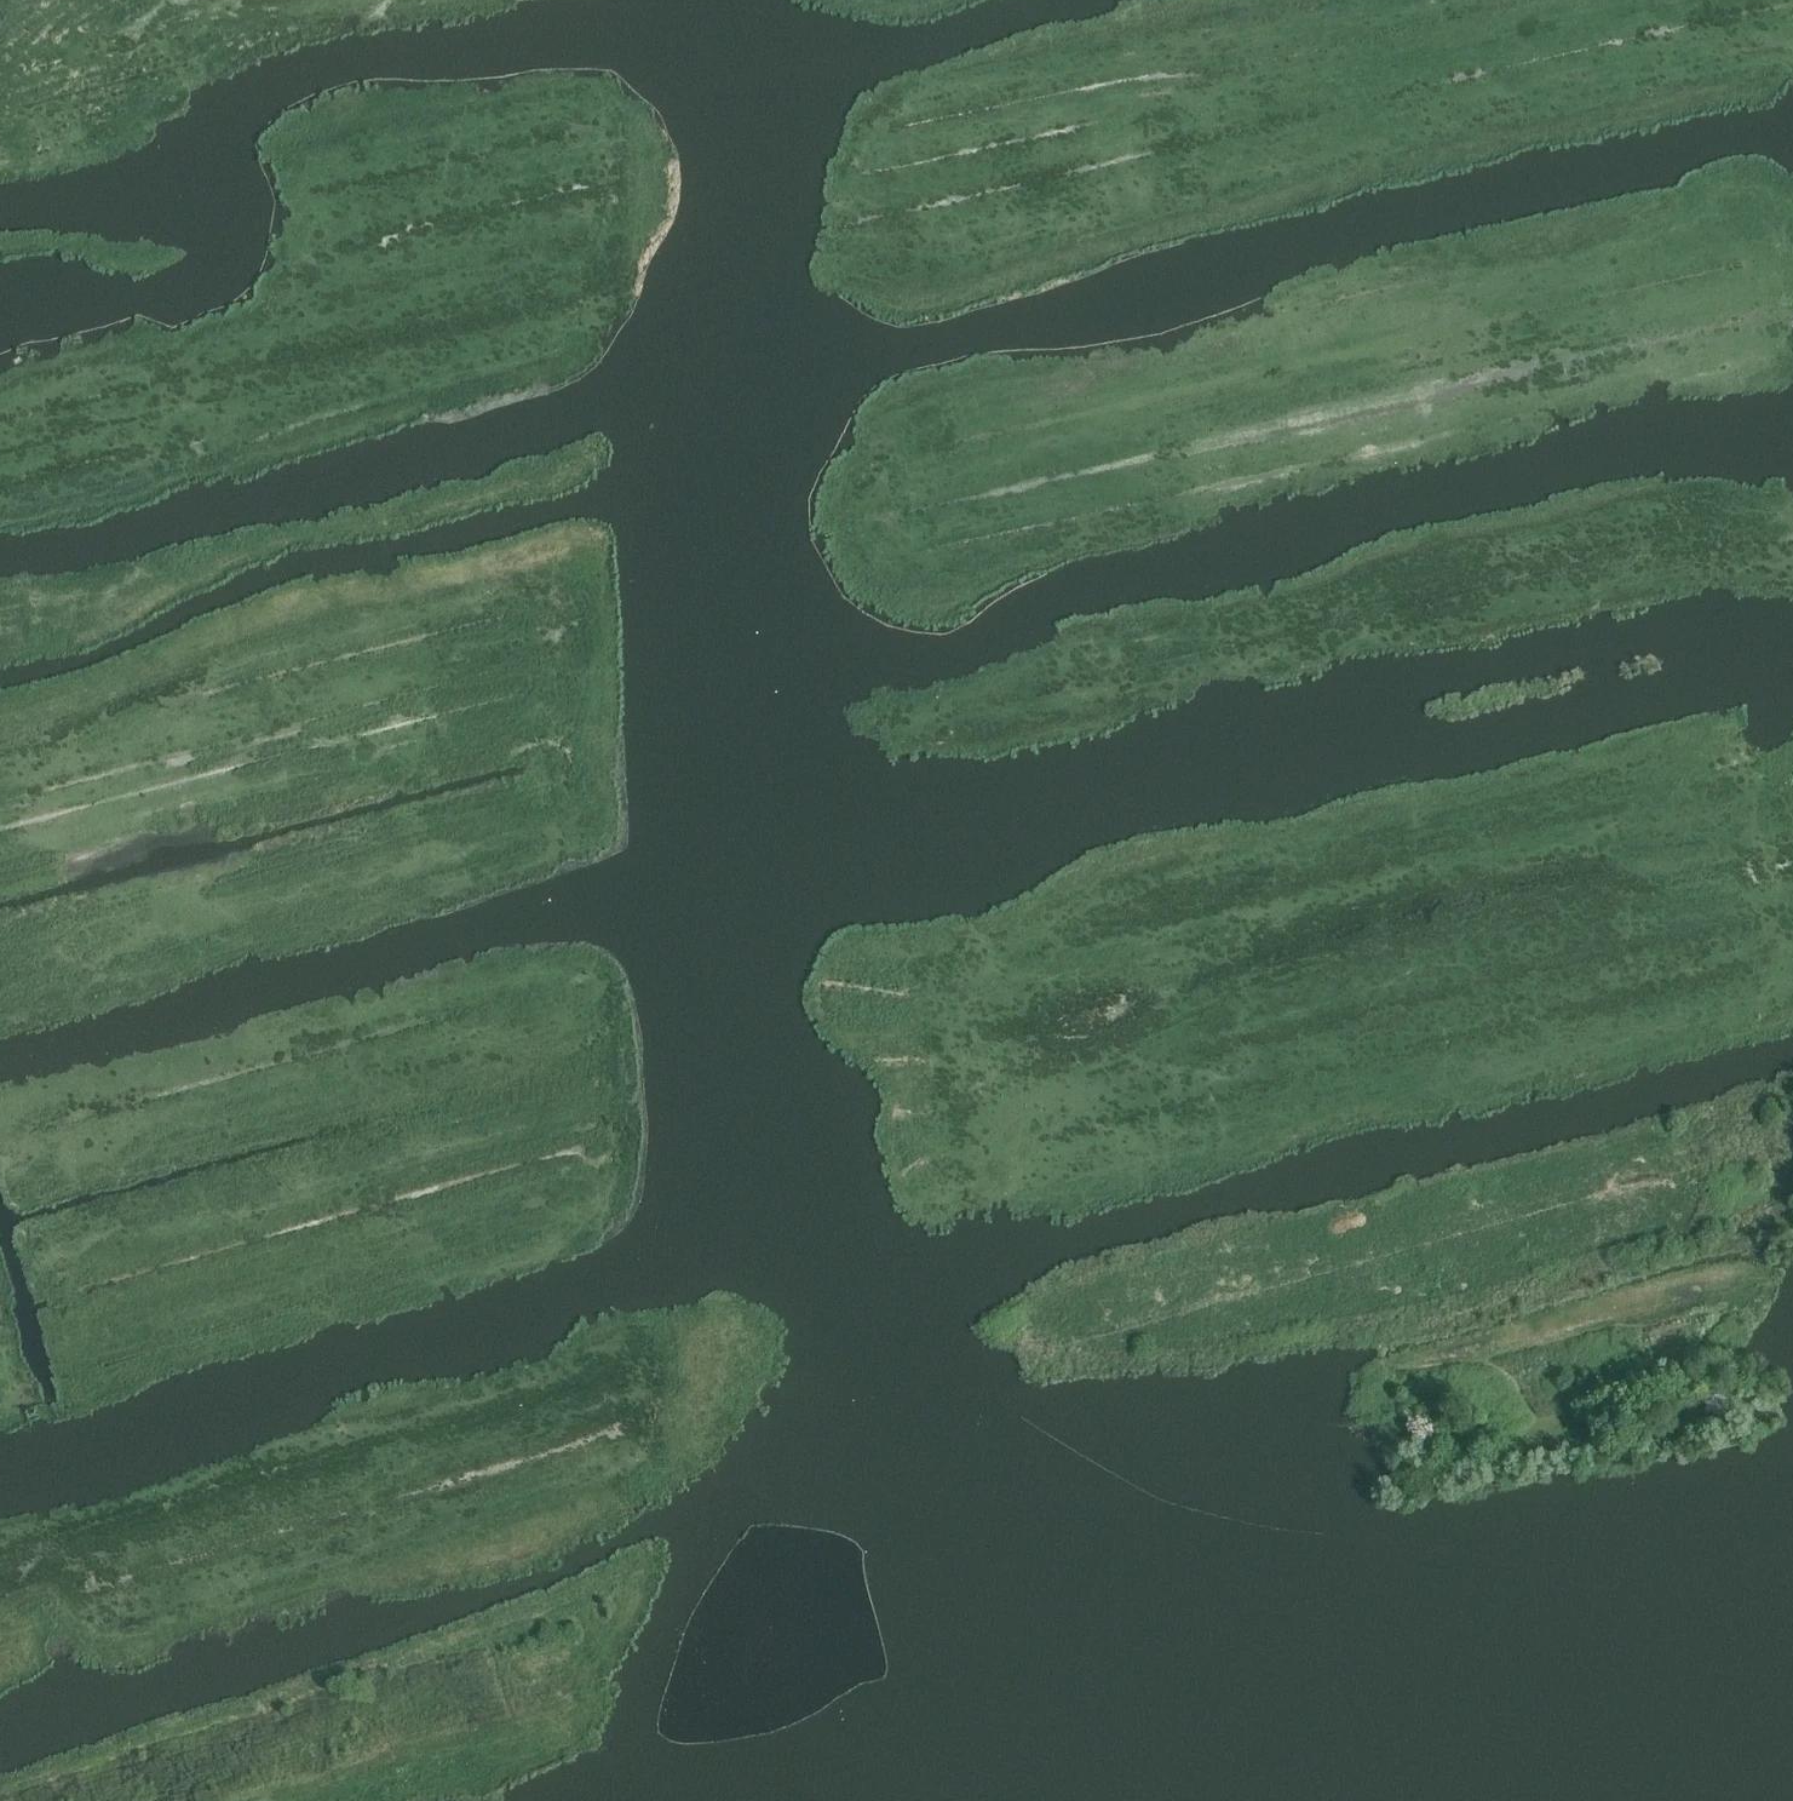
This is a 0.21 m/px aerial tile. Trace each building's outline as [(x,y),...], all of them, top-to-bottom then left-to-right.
[(1728,1394),(1708,1397),(1710,1411),(1730,1408),(1728,1394)]
